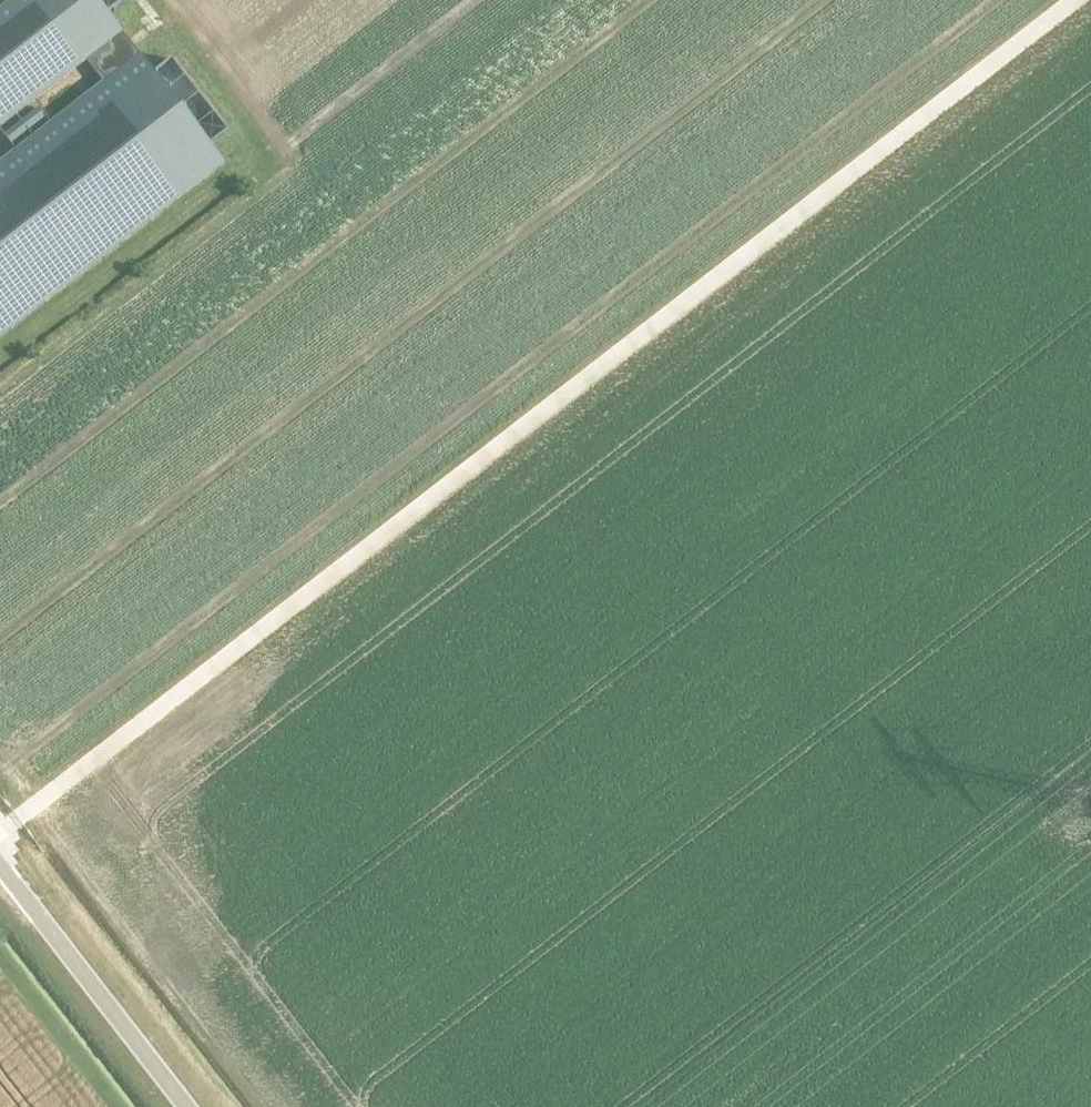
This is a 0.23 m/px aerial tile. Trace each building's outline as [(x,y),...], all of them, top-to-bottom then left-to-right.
[(106,14),(124,0),(14,0),(0,11),(0,126),(85,59),(104,83),(0,164),(0,336),(222,163),(209,146),(227,132),(171,59),(152,73),(106,14)]
